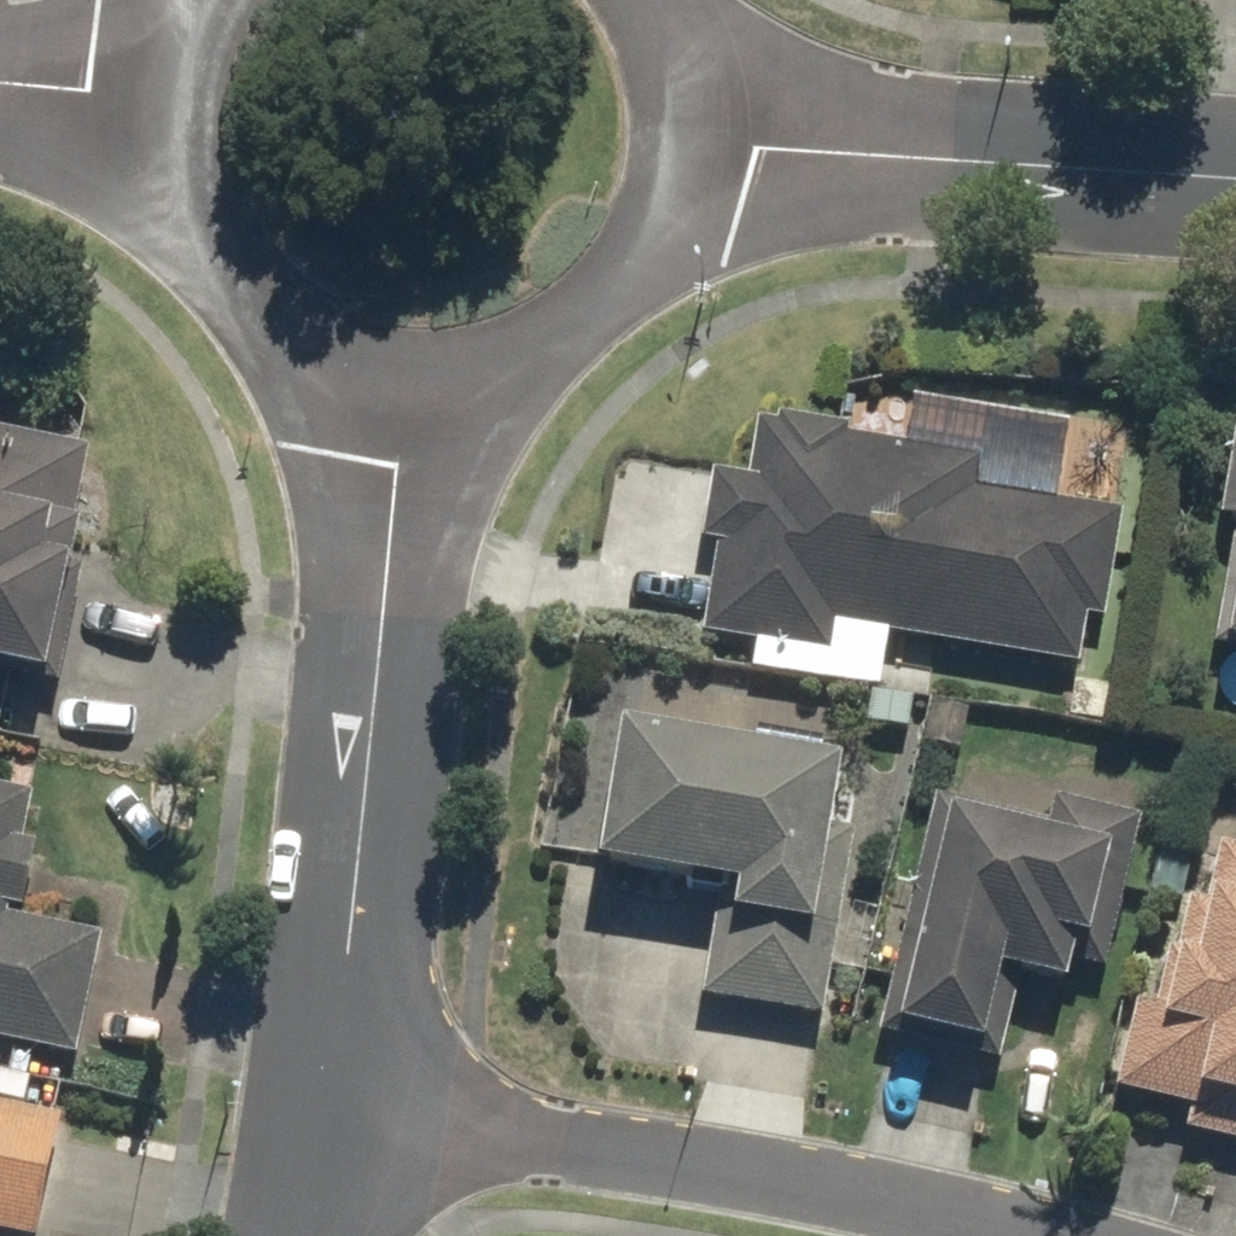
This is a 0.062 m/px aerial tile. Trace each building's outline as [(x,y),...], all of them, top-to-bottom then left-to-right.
[(707,550),(690,642),(827,667),(832,635),(1071,678),(1081,626),(1097,629),(1117,521),(972,495),(978,463),(845,439),(846,434),(772,421),(771,429),(748,425),(738,485),(701,478),(689,546),(707,550)] [(1221,439),(1206,532),(1226,536),(1206,656),(1235,661),(1235,442),(1221,439)] [(26,693),(78,462),(0,444),(0,687),(26,693)] [(859,783),(604,739),(579,880),(709,902),(691,1006),(817,1028),(859,783)] [(71,1069),(98,940),(15,922),(41,800),(0,792),(0,1053),(71,1069)] [(925,803),(868,1037),(968,1061),(987,981),(1053,997),(1059,973),(1100,983),(1138,827),(1047,805),(1040,831),(925,803)] [(1104,1101),(1180,1119),(1176,1137),(1235,1152),(1235,859),(1210,853),(1196,910),(1171,904),(1145,1014),(1126,1010),(1104,1101)] [(0,1112),(0,1235),(36,1235),(58,1123),(0,1112)]
